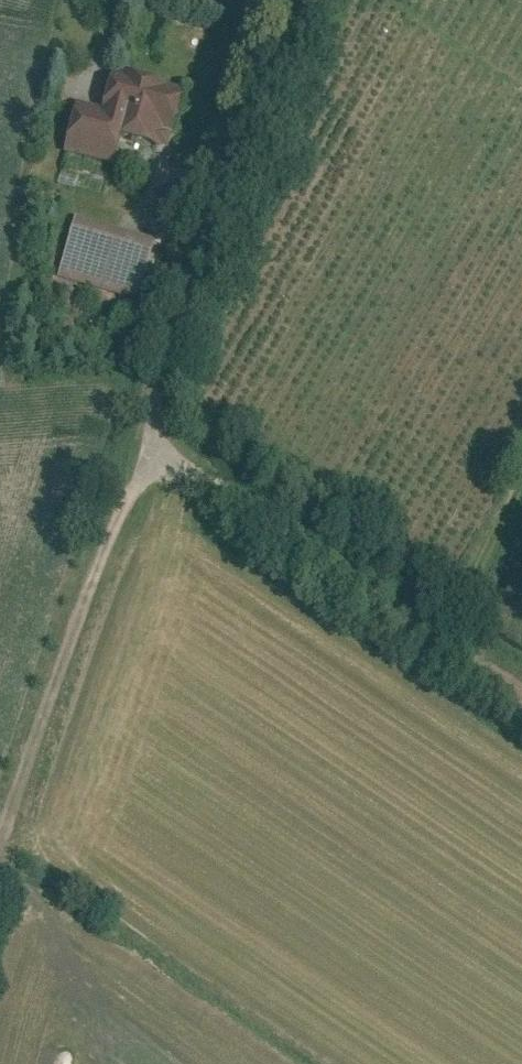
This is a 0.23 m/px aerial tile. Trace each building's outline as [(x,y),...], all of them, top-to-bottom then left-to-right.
[(99,109),(74,104),(64,151),(114,163),(119,137),(167,147),(181,85),(108,69),(99,109)] [(154,237),(74,216),(57,279),(137,300),(154,237)]
